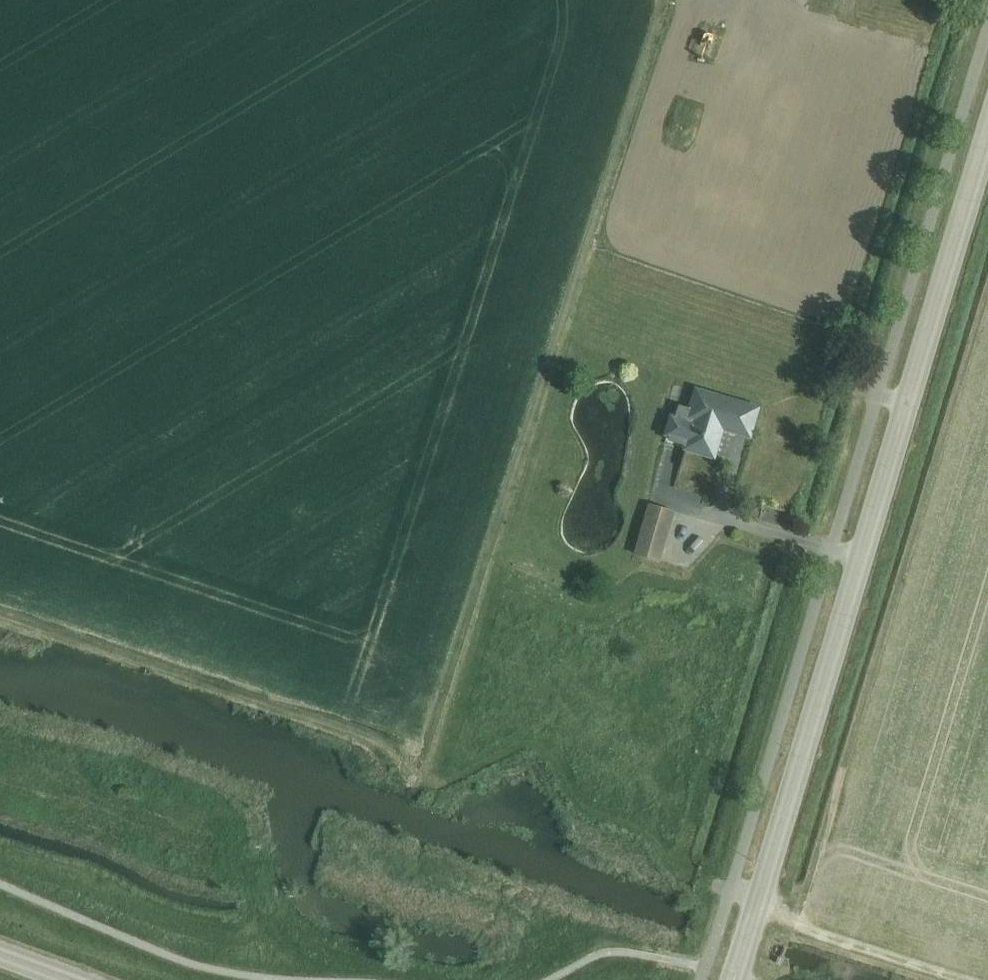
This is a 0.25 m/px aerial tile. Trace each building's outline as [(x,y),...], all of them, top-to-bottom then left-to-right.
[(677,446),(688,449),(714,457),(722,428),(750,436),(758,410),(697,392),(692,409),(679,405),(676,418),(673,417),(665,443),(677,446)] [(649,505),(635,554),(659,561),(663,549),(658,547),(666,523),(670,524),(674,512),(649,505)]
